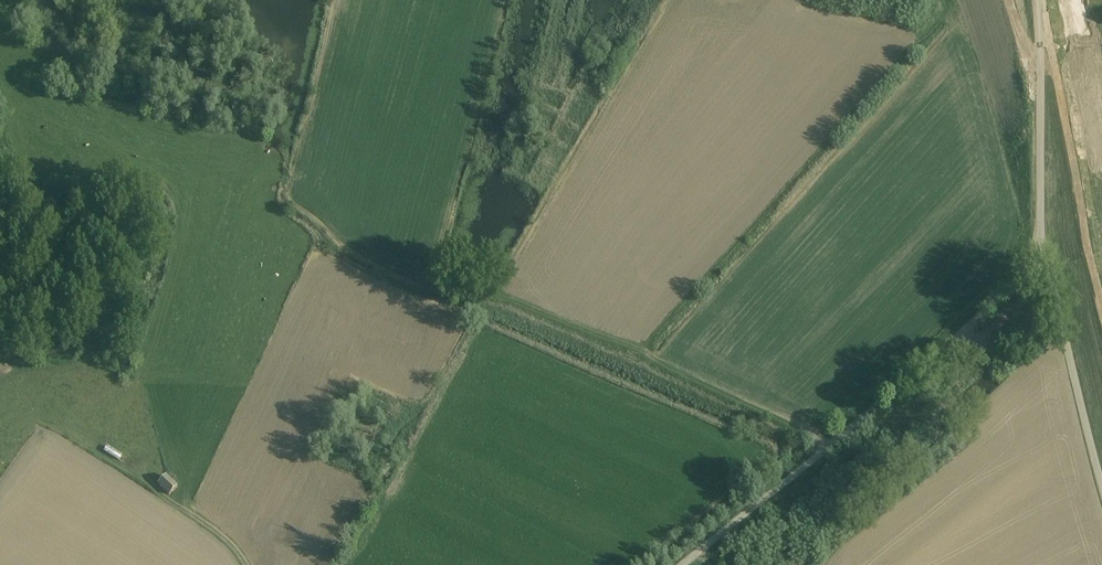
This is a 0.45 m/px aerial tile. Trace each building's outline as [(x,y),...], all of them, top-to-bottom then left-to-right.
[(178,486),(166,475),(158,484),(169,495),(178,486)]
